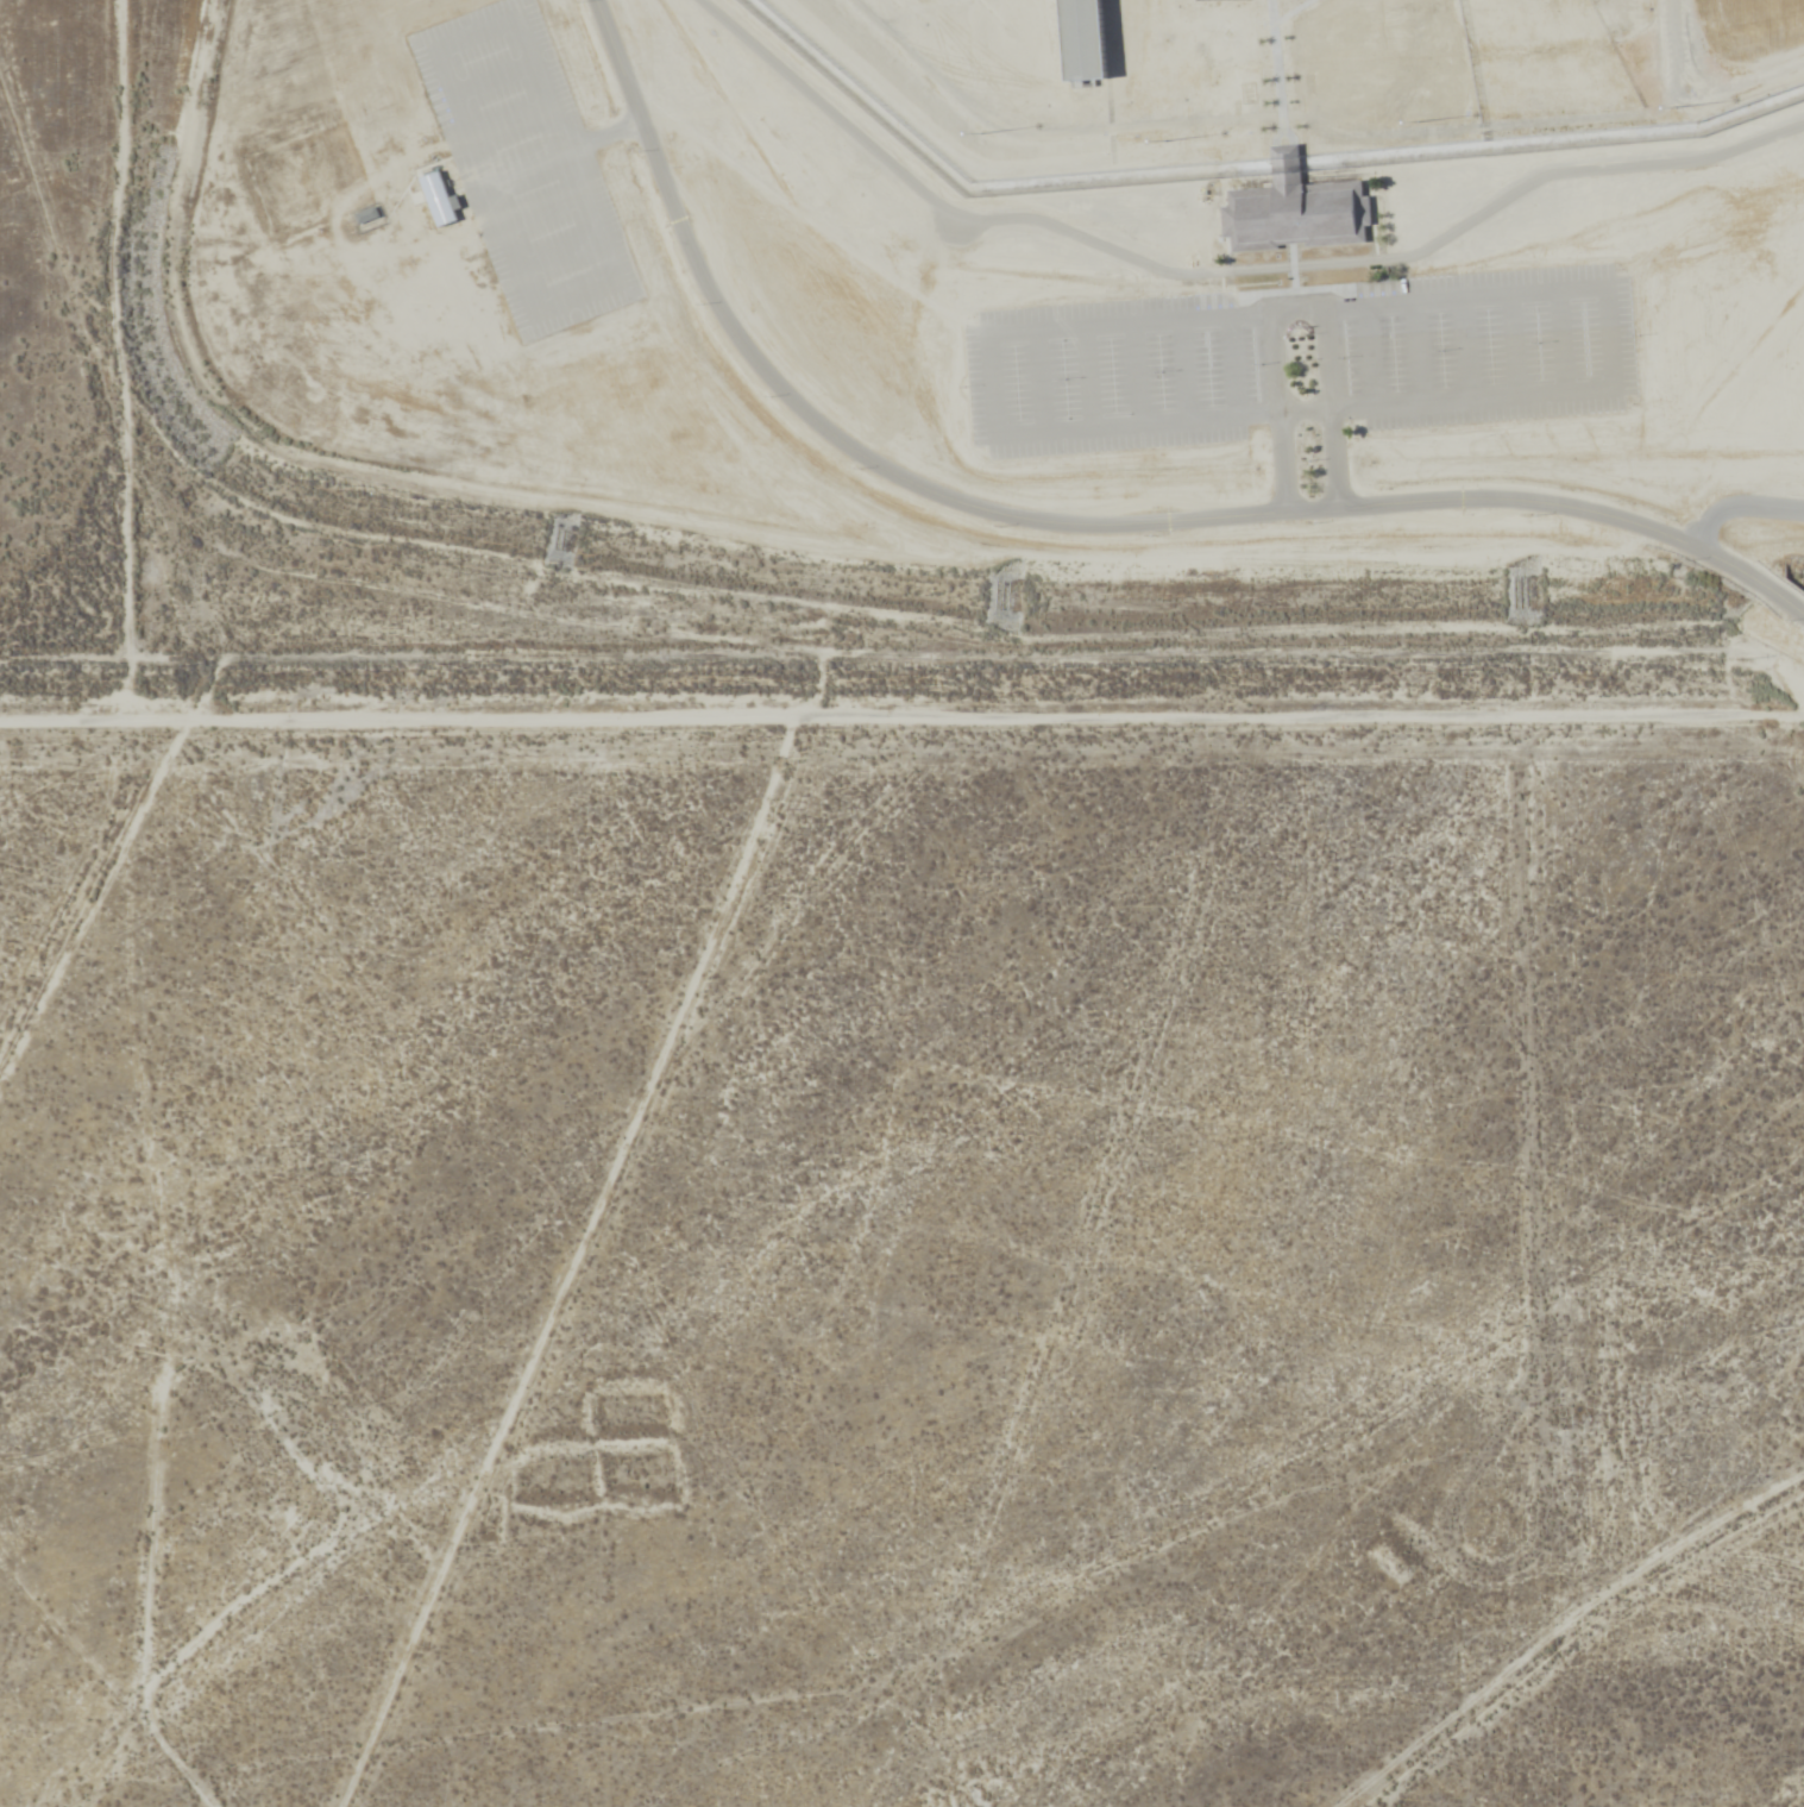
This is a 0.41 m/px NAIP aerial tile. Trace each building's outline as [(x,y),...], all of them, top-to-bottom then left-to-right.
[(1067,79),(1060,0),(1101,0),(1106,75),(1067,79)] [(1270,145),(1271,157),(1271,171),(1272,187),(1227,189),(1228,207),(1221,207),(1222,233),(1231,233),(1232,249),(1277,246),(1277,243),(1291,243),(1302,241),(1303,245),(1365,240),(1364,224),(1369,224),(1366,194),(1360,194),(1359,177),(1300,182),(1300,170),(1299,155),(1297,144),(1270,145)] [(416,175),(434,226),(457,218),(453,207),(458,206),(453,193),(446,195),(436,168),(416,175)]
